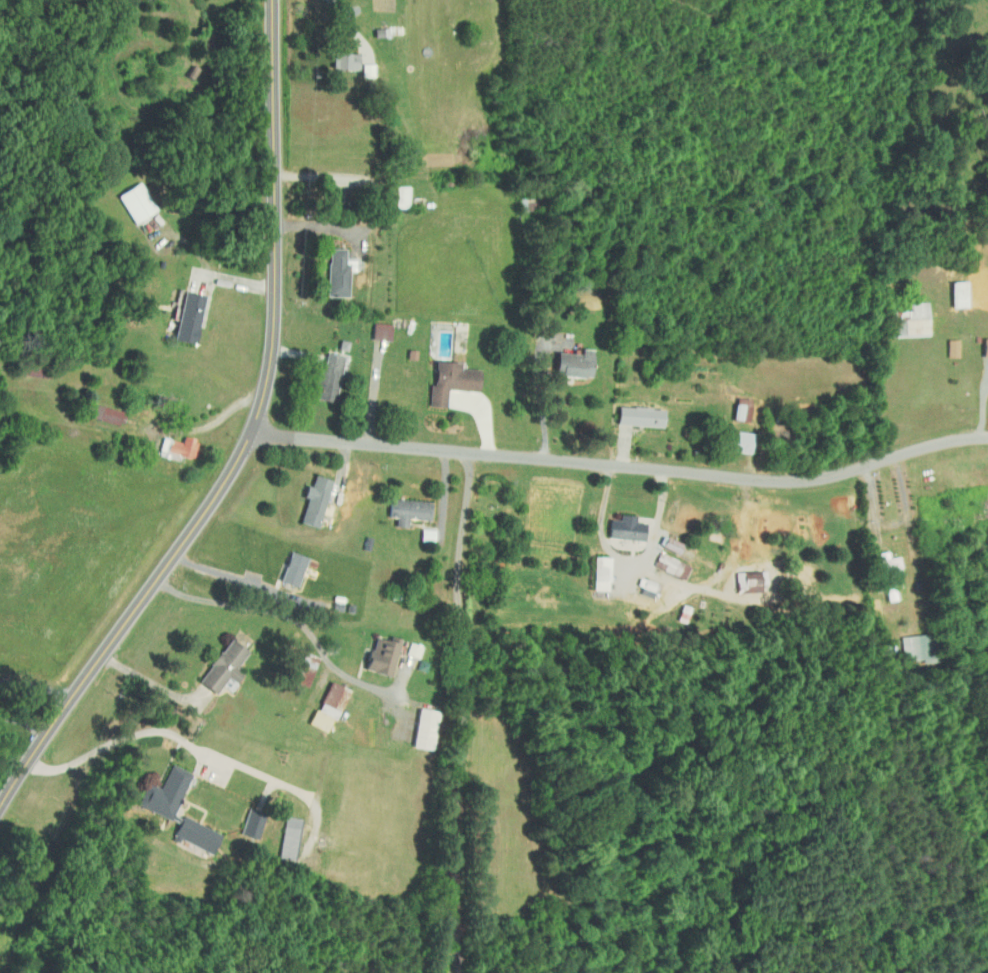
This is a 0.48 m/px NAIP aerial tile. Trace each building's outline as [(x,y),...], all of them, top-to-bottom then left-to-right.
[(353,54),(328,53),(327,70),(352,71),(353,54)] [(407,186),(394,186),(393,208),(406,208),(407,186)] [(325,296),(346,297),(347,277),(356,277),(356,260),(343,260),(343,249),(326,248),(325,296)] [(966,305),(965,279),(947,280),(948,306),(966,305)] [(202,296),(180,291),(170,341),(192,345),(202,296)] [(910,310),(890,310),(891,336),(928,335),(927,301),(909,302),(910,310)] [(391,323),(371,322),(370,337),(390,338),(391,323)] [(987,356),(987,337),(980,337),(979,356),(987,356)] [(958,356),(957,338),(945,338),(945,356),(958,356)] [(585,347),(574,347),(574,351),(550,352),(551,376),(586,375),(585,347)] [(308,397),(334,400),(340,354),(323,352),(321,362),(313,361),(308,397)] [(476,390),(476,368),(457,367),(457,360),(429,359),(428,405),(444,406),(445,389),(476,390)] [(731,419),(747,420),(748,397),(732,397),(731,419)] [(118,425),(122,410),(79,399),(75,413),(118,425)] [(659,407),(614,405),(613,424),(659,426),(659,407)] [(724,450),(745,452),(747,432),(727,430),(724,450)] [(159,437),(157,445),(162,446),(161,451),(189,457),(193,438),(179,435),(178,441),(159,437)] [(305,497),(296,520),(314,527),(332,481),(312,473),(307,485),(303,484),(299,495),(305,497)] [(404,518),(429,519),(430,500),(385,498),(384,515),(392,516),(392,526),(404,526),(404,518)] [(632,514),(617,513),(616,519),(606,518),(604,536),(642,539),(644,522),(632,521),(632,514)] [(307,557),(288,550),(277,579),(296,586),(307,557)] [(890,574),(899,572),(896,555),(888,556),(887,551),(877,552),(885,601),(894,599),(890,574)] [(687,563),(656,552),(651,566),(682,577),(687,563)] [(590,589),(605,589),(606,555),(591,555),(590,589)] [(764,569),(734,571),(735,586),(765,585),(764,569)] [(654,593),(657,583),(636,577),(633,588),(654,593)] [(928,659),(924,633),(900,636),(903,662),(928,659)] [(387,640),(370,635),(360,668),(386,676),(397,638),(389,635),(387,640)] [(215,693),(224,676),(234,682),(240,670),(235,667),(244,649),(221,637),(197,684),(215,693)] [(316,656),(301,651),(291,681),(305,686),(316,656)] [(347,689),(326,679),(307,724),(322,731),(328,716),(334,719),(347,689)] [(407,745),(427,749),(434,710),(414,706),(407,745)] [(133,804),(167,819),(188,772),(168,763),(156,789),(143,783),(133,804)] [(207,854),(217,833),(179,814),(169,835),(207,854)] [(291,860),(300,819),(284,815),(275,857),(291,860)]
